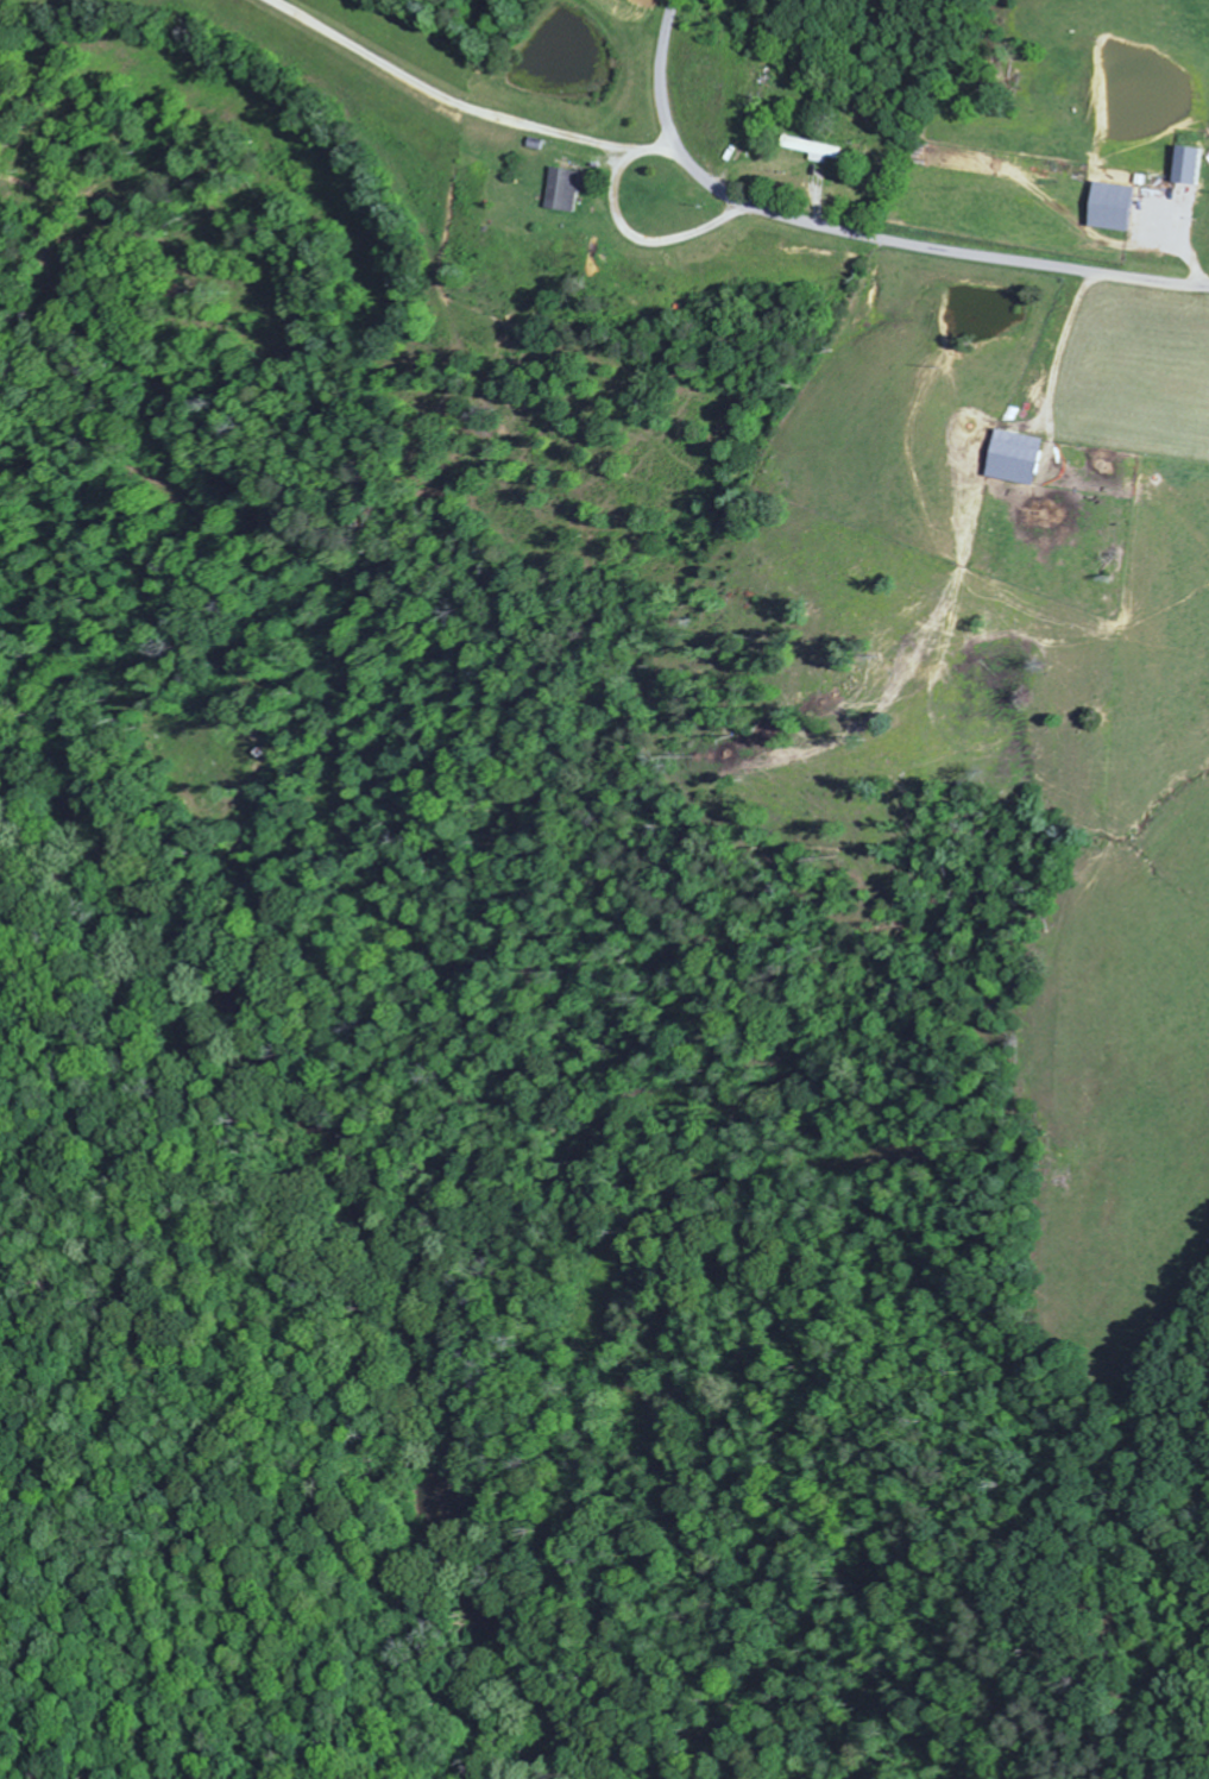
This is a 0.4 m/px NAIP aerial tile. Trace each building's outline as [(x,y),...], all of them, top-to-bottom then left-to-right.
[(851,147),(793,133),(791,146),(820,153),(819,159),(836,163),(837,156),(849,159),(851,147)] [(1184,145),(1181,181),(1206,183),(1208,149),(1208,147),(1184,145)] [(590,171),(562,165),(554,206),(582,212),(590,171)] [(1139,231),(1145,186),(1107,181),(1102,226),(1139,231)] [(1045,485),(1054,438),(1007,429),(998,476),(1045,485)]
